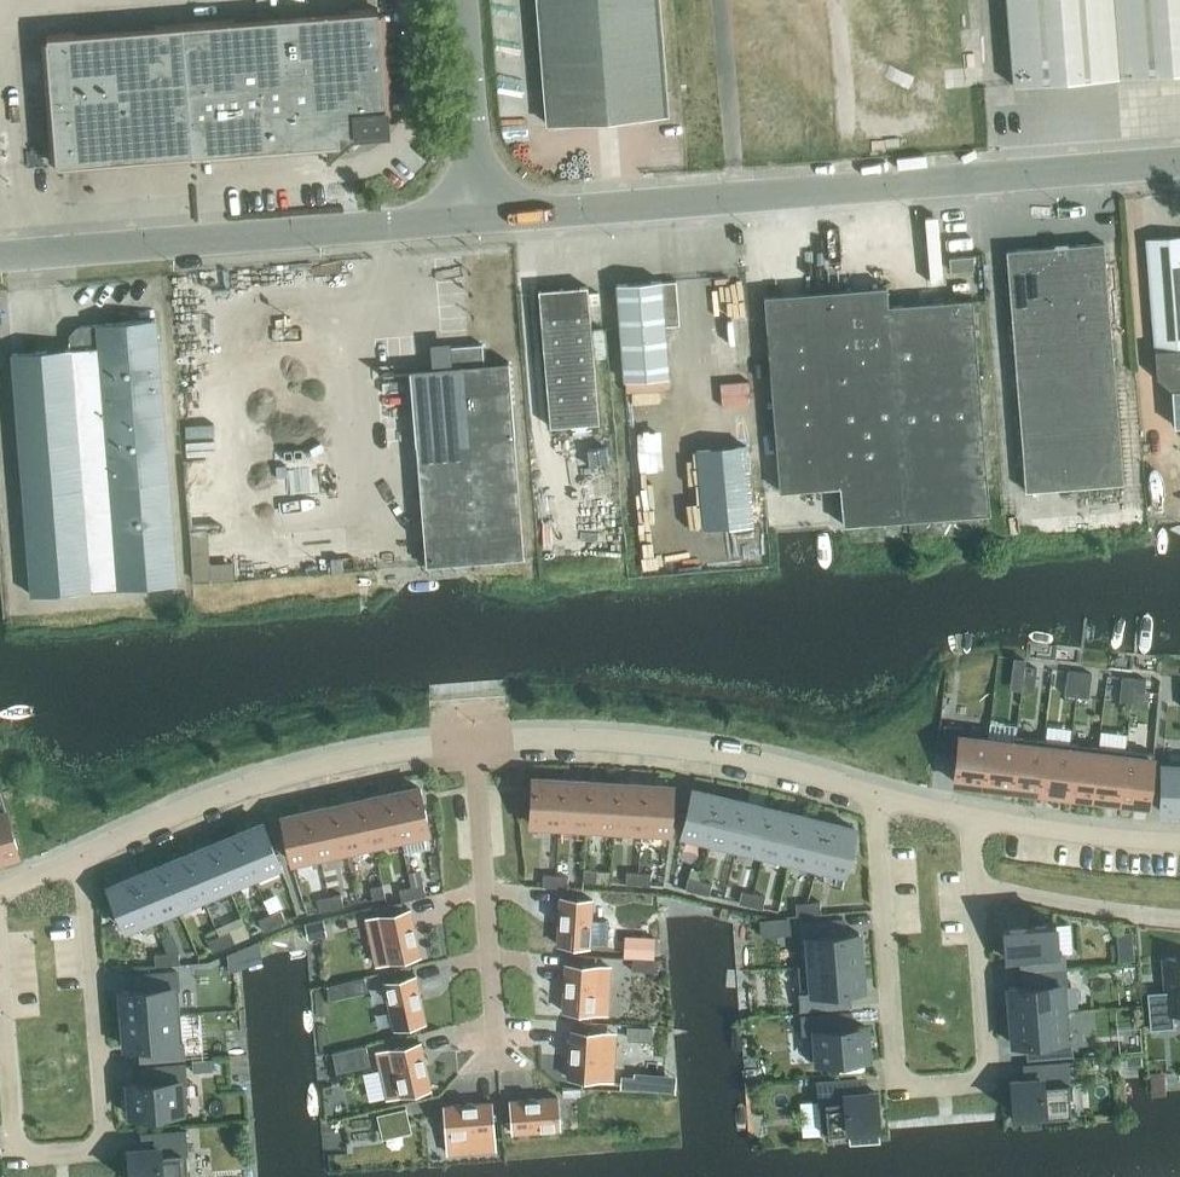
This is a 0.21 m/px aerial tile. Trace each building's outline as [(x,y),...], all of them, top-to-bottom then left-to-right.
[(541,56),(547,123),(667,113),(658,0),(537,0),(541,56)] [(1013,85),(1179,72),(1179,0),(1007,0),(1013,85)] [(386,129),(376,10),(46,35),(56,165),(193,154),(192,149),(330,139),(331,157),(332,155),(332,153),(357,133),(360,131),(386,129)] [(1145,239),(1154,350),(1157,376),(1172,390),(1179,389),(1179,236),(1145,239)] [(1122,483),(1104,249),(1103,242),(1006,250),(1025,490),(1122,483)] [(951,269),(974,268),(973,255),(950,257),(951,269)] [(669,377),(664,325),(679,324),(676,281),(661,282),(661,280),(616,284),(624,380),(669,377)] [(587,286),(538,290),(550,426),(599,422),(587,286)] [(972,299),(888,305),(886,286),(764,296),(779,490),(840,486),(843,524),(989,513),(972,299)] [(176,584),(155,319),(121,321),(121,322),(80,325),(80,327),(80,326),(81,329),(73,338),(70,338),(69,338),(70,348),(11,353),(22,493),(30,595),(176,584)] [(523,557),(507,362),(483,364),(481,344),(448,347),(449,366),(410,369),(425,565),(523,557)] [(703,527),(752,523),(745,445),(696,449),(703,527)] [(191,535),(195,577),(234,574),(233,560),(211,562),(209,534),(191,535)] [(1022,690),(1034,691),(1037,667),(1025,665),(1022,690)] [(1077,695),(1080,672),(1069,671),(1066,694),(1077,695)] [(1092,674),(1080,672),(1077,695),(1089,697),(1092,674)] [(1133,690),(1134,677),(1121,676),(1119,701),(1131,702),(1133,690)] [(1146,678),(1134,677),(1133,690),(1145,691),(1146,678)] [(981,784),(987,738),(960,735),(961,726),(944,724),(941,754),(957,756),(954,781),(981,784)] [(1037,791),(1043,739),(1015,736),(1014,742),(1009,787),(1037,791)] [(1009,787),(1014,742),(987,738),(981,784),(1009,787)] [(1064,794),(1070,743),(1043,739),(1037,791),(1064,794)] [(1092,797),(1098,746),(1070,743),(1064,794),(1092,797)] [(1120,801),(1126,749),(1098,746),(1092,797),(1120,801)] [(1148,804),(1154,753),(1126,749),(1120,801),(1148,804)] [(1162,765),(1160,810),(1179,811),(1179,765),(1162,765)] [(559,824),(561,779),(545,778),(533,777),(532,787),(530,823),(559,824)] [(586,826),(589,780),(561,779),(559,824),(586,826)] [(614,828),(616,782),(589,780),(586,826),(614,828)] [(641,829),(644,783),(616,782),(614,828),(641,829)] [(670,831),(672,785),(644,783),(641,829),(670,831)] [(406,789),(406,788),(391,792),(401,837),(429,831),(421,796),(418,786),(406,789)] [(710,840),(720,795),(693,788),(682,833),(710,840)] [(401,837),(391,792),(364,798),(374,843),(401,837)] [(736,846),(747,802),(720,795),(710,840),(736,846)] [(374,843),(364,798),(337,804),(347,848),(374,843)] [(763,852),(774,808),(747,802),(736,846),(763,852)] [(347,848),(337,804),(310,810),(320,854),(347,848)] [(790,859),(801,814),(774,808),(763,852),(790,859)] [(6,810),(0,811),(0,859),(19,854),(6,810)] [(320,854),(310,810),(282,816),(292,860),(320,854)] [(817,865),(827,821),(801,814),(790,859),(817,865)] [(842,825),(842,824),(827,821),(817,865),(845,872),(852,842),(851,842),(855,828),(842,825)] [(280,864),(263,822),(236,833),(254,875),(280,864)] [(254,875),(236,833),(211,843),(228,886),(254,875)] [(228,886),(211,843),(185,854),(203,896),(228,886)] [(203,896),(185,854),(160,864),(178,907),(203,896)] [(178,907),(160,864),(134,875),(152,917),(178,907)] [(584,868),(583,880),(596,881),(596,869),(584,868)] [(638,884),(639,871),(626,871),(626,883),(638,884)] [(651,872),(639,871),(638,884),(650,885),(651,872)] [(555,887),(556,874),(543,874),(543,886),(555,887)] [(568,875),(556,874),(555,887),(567,887),(568,875)] [(152,917),(134,875),(120,881),(108,886),(114,900),(125,928),(152,917)] [(697,891),(700,879),(688,876),(685,888),(697,891)] [(712,882),(700,879),(697,891),(709,894),(712,882)] [(423,883),(411,886),(414,898),(426,895),(423,883)] [(370,887),(373,899),(385,896),(383,884),(370,887)] [(414,898),(411,886),(399,888),(402,900),(414,898)] [(750,905),(754,893),(742,890),(739,902),(750,905)] [(341,893),(329,896),(332,908),(344,905),(341,893)] [(765,896),(754,893),(750,905),(762,908),(765,896)] [(332,908),(329,896),(317,898),(320,910),(332,908)] [(593,898),(560,897),(557,943),(590,945),(593,898)] [(820,901),(808,902),(809,914),(821,913),(820,901)] [(809,914),(808,902),(796,903),(797,915),(809,914)] [(379,915),(379,916),(366,919),(370,935),(382,932),(389,961),(420,954),(410,908),(379,915)] [(286,920),(281,909),(270,913),(274,925),(286,920)] [(274,925),(270,913),(258,918),(263,929),(274,925)] [(1008,925),(1004,925),(1006,958),(1032,956),(1033,970),(1065,968),(1063,952),(1058,953),(1055,921),(1026,924),(1025,915),(1008,917),(1008,925)] [(788,916),(777,917),(778,932),(789,931),(788,916)] [(833,934),(832,919),(800,922),(804,964),(804,965),(861,960),(859,932),(833,934)] [(307,938),(317,936),(326,934),(323,920),(304,924),(306,931),(307,938)] [(235,941),(230,930),(219,935),(224,946),(235,941)] [(224,946),(219,935),(208,940),(212,951),(224,946)] [(652,958),(653,937),(624,935),(623,957),(652,958)] [(179,951),(167,952),(168,964),(180,963),(179,951)] [(168,964),(167,952),(154,953),(155,965),(168,964)] [(1179,956),(1165,957),(1164,957),(1166,990),(1147,992),(1150,1028),(1174,1026),(1173,1012),(1179,1012),(1179,956)] [(658,959),(632,958),(631,970),(657,971),(658,959)] [(863,989),(861,960),(804,965),(804,964),(798,964),(801,1008),(839,1005),(838,991),(863,989)] [(595,1012),(597,983),(610,983),(611,967),(598,966),(598,965),(565,963),(562,1010),(595,1012)] [(1068,1010),(1065,968),(1033,970),(1034,985),(1008,987),(1011,1015),(1068,1010)] [(129,989),(121,990),(122,1003),(123,1018),(181,1013),(177,970),(146,973),(147,987),(129,989)] [(384,982),(394,1028),(426,1021),(416,975),(384,982)] [(349,995),(368,990),(365,976),(345,980),(349,995)] [(1071,1053),(1068,1010),(1011,1015),(1013,1044),(1039,1041),(1040,1056),(1071,1053)] [(184,1056),(181,1013),(123,1018),(125,1046),(151,1044),(152,1059),(184,1056)] [(869,1058),(866,1025),(840,1027),(839,1013),(802,1016),(803,1031),(809,1031),(811,1062),(869,1058)] [(601,1061),(603,1032),(570,1030),(568,1077),(600,1079),(600,1078),(613,1078),(614,1062),(601,1061)] [(652,1031),(626,1030),(625,1042),(652,1043),(652,1031)] [(389,1048),(389,1049),(377,1052),(380,1068),(393,1066),(399,1094),(431,1087),(421,1041),(389,1048)] [(337,1073),(370,1065),(365,1044),(332,1052),(337,1073)] [(193,1059),(194,1071),(213,1069),(212,1057),(193,1059)] [(1067,1061),(1035,1064),(1036,1078),(1011,1080),(1014,1113),(1044,1110),(1044,1116),(1071,1114),(1067,1061)] [(130,1095),(131,1115),(188,1110),(184,1064),(153,1066),(154,1081),(136,1082),(136,1083),(129,1083),(130,1095)] [(851,1093),(850,1078),(818,1081),(822,1133),(849,1131),(848,1125),(879,1123),(876,1091),(851,1093)] [(557,1096),(510,1099),(513,1132),(560,1128),(557,1096)] [(444,1105),(447,1137),(448,1153),(495,1150),(494,1133),(491,1101),(444,1105)] [(381,1132),(409,1125),(406,1108),(377,1115),(381,1132)] [(131,1176),(188,1176),(185,1130),(153,1133),(154,1147),(137,1149),(129,1150),(130,1158),(129,1158),(131,1176)]
